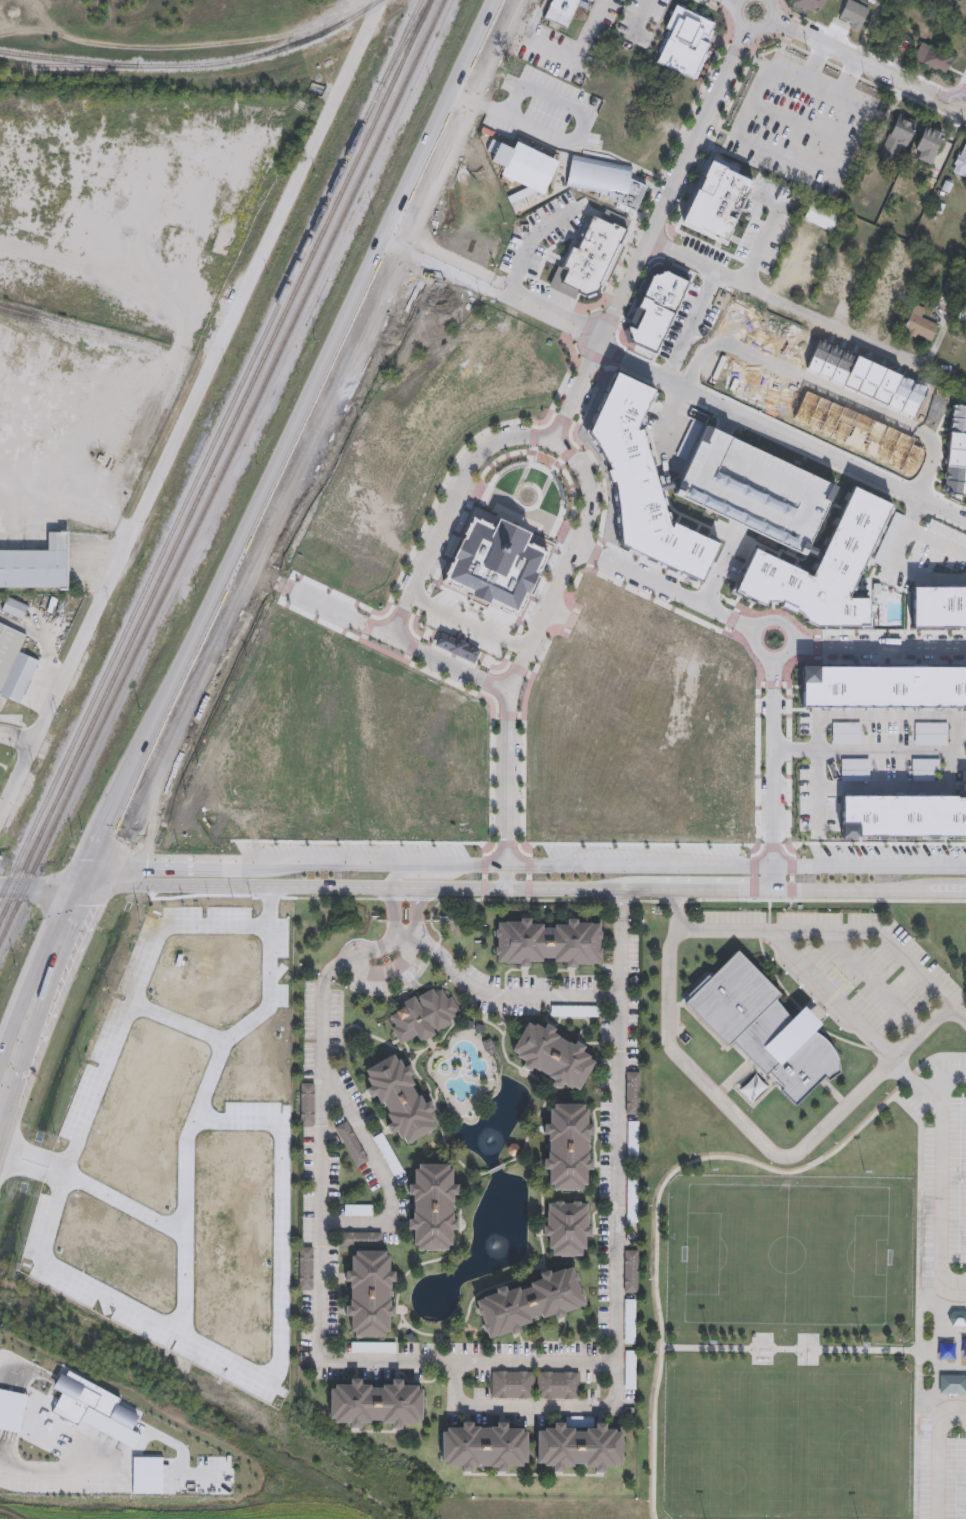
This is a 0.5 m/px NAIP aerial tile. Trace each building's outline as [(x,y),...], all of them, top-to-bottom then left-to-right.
[(544,17),(552,0),(583,0),(569,29),(544,17)] [(791,5),(793,0),(825,0),(821,8),(814,5),(809,12),(791,5)] [(858,33),(868,11),(846,2),(837,23),(858,33)] [(675,5),(714,23),(708,35),(710,40),(708,44),(693,78),(656,62),(670,30),(665,28),(675,5)] [(945,74),(914,60),(922,42),(953,56),(945,74)] [(882,155),(896,113),(915,120),(900,162),(882,155)] [(944,133),(929,164),(912,155),(927,125),(944,133)] [(952,171),(965,141),(965,177),(952,171)] [(491,166),(500,148),(515,155),(506,173),(491,166)] [(634,214),(647,189),(631,181),(632,165),(573,153),(570,170),(568,186),(607,196),(606,200),(634,214)] [(713,168),(729,175),(728,177),(756,190),(753,197),(748,195),(735,226),(737,227),(732,239),(728,249),(718,245),(719,244),(702,236),(701,238),(683,229),(713,168)] [(831,233),(803,221),(811,203),(839,215),(831,233)] [(593,220),(601,223),(626,233),(619,249),(617,248),(598,288),(600,289),(597,296),(584,300),(579,298),(580,295),(562,286),(569,273),(564,271),(573,251),(577,254),(593,220)] [(821,290),(831,267),(851,276),(845,289),(843,288),(839,298),(833,295),(831,300),(823,296),(825,292),(821,290)] [(636,349),(632,330),(658,277),(678,272),(704,284),(665,364),(636,349)] [(886,322),(860,310),(867,295),(893,306),(886,322)] [(957,319),(965,296),(965,322),(957,319)] [(925,308),(921,317),(938,324),(931,341),(916,335),(915,339),(906,335),(908,331),(904,330),(915,304),(925,308)] [(826,339),(934,387),(920,419),(812,371),(826,339)] [(700,583),(716,543),(674,522),(667,498),(643,428),(660,387),(608,364),(579,431),(597,457),(607,482),(611,510),(616,533),(619,547),(700,583)] [(954,415),(965,416),(965,506),(945,504),(954,415)] [(675,496),(739,527),(804,558),(839,484),(724,430),(710,423),(675,496)] [(736,592),(755,554),(810,581),(854,490),(892,508),(848,599),(867,598),(868,627),(813,629),(736,592)] [(493,517),(496,511),(512,517),(526,526),(524,531),(493,517)] [(472,516),(490,524),(493,517),(524,531),(521,539),(541,548),(532,568),(535,569),(527,588),(522,586),(514,604),(488,592),(486,597),(469,589),(471,584),(446,572),(455,553),(450,551),(459,533),(463,535),(472,516)] [(65,591),(66,534),(46,534),(46,553),(0,552),(0,590),(65,591)] [(913,585),(965,586),(965,631),(912,630),(913,585)] [(5,599),(0,612),(0,613),(21,622),(27,608),(5,599)] [(22,703),(37,663),(18,655),(25,636),(0,626),(0,695),(22,703)] [(803,706),(965,706),(965,666),(803,665),(803,706)] [(840,837),(965,839),(965,782),(959,782),(959,798),(841,796),(840,837)] [(496,963),(497,921),(600,922),(600,964),(571,964),(524,963),(496,963)] [(735,950),(777,993),(770,1000),(789,1019),(801,1008),(816,1025),(811,1030),(818,1034),(824,1039),(829,1045),(833,1051),(836,1059),(838,1066),(839,1074),(829,1084),(823,1078),(795,1106),(780,1090),(784,1085),(769,1070),(764,1075),(732,1042),(728,1047),(683,1001),(735,950)] [(402,1043),(389,1017),(386,1012),(433,988),(434,992),(440,989),(446,998),(450,996),(459,1010),(454,1013),(456,1016),(449,1019),(451,1022),(436,1030),(434,1027),(432,1029),(434,1033),(419,1041),(416,1034),(402,1043)] [(578,1092),(556,1080),(526,1065),(508,1055),(527,1019),(597,1056),(578,1092)] [(435,1129),(397,1146),(362,1069),(395,1054),(400,1066),(406,1064),(435,1129)] [(314,1124),(300,1124),(300,1082),(315,1082),(314,1124)] [(586,1190),(546,1189),(546,1130),(547,1103),(587,1104),(586,1190)] [(336,1127),(347,1122),(367,1160),(356,1166),(336,1127)] [(451,1164),(452,1250),(412,1250),(411,1164),(451,1164)] [(547,1256),(547,1202),(588,1202),(588,1237),(585,1237),(585,1256),(547,1256)] [(382,1247),(382,1234),(339,1233),(339,1247),(382,1247)] [(313,1247),(313,1289),(298,1289),(298,1247),(313,1247)] [(624,1250),(638,1251),(637,1292),(623,1292),(624,1250)] [(348,1337),(348,1251),(389,1251),(389,1336),(348,1337)] [(585,1309),(485,1336),(474,1298),(574,1269),(585,1309)] [(950,1306),(950,1329),(965,1329),(965,1306),(950,1306)] [(579,1400),(491,1398),(492,1370),(535,1371),(579,1371),(579,1400)] [(937,1379),(937,1398),(965,1398),(965,1380),(937,1379)] [(327,1386),(326,1420),(419,1423),(420,1388),(327,1386)] [(525,1469),(440,1468),(440,1428),(459,1428),(459,1426),(525,1427),(525,1469)] [(620,1469),(535,1466),(536,1430),(551,1430),(551,1427),(621,1429),(620,1469)]
